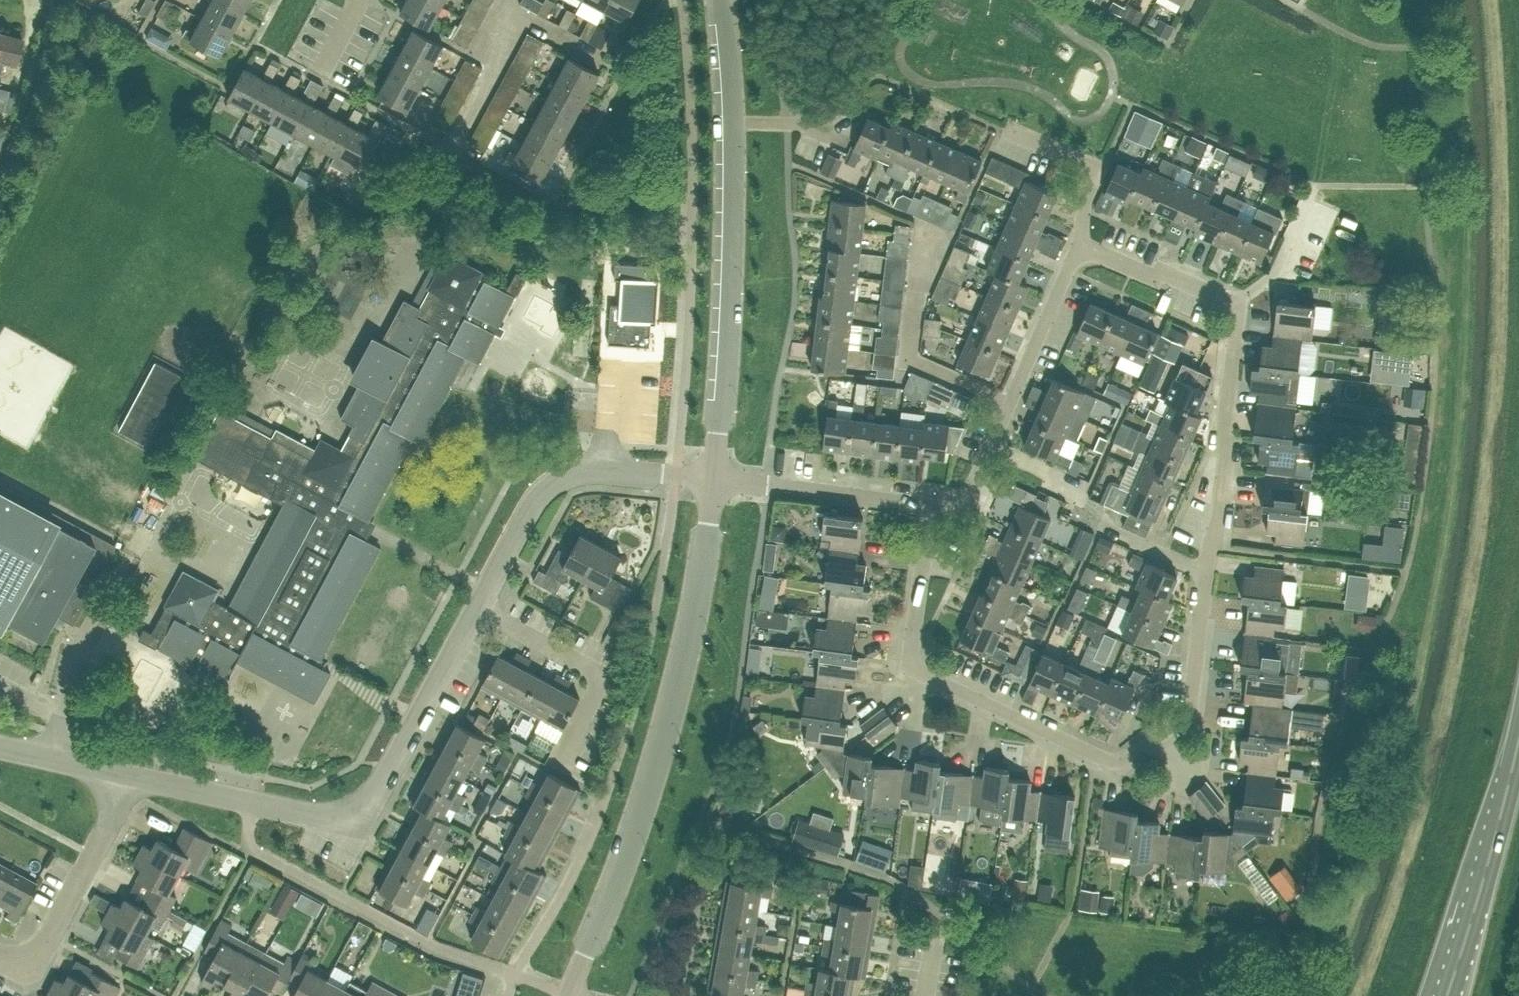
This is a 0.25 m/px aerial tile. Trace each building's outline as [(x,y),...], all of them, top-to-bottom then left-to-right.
[(154,0),(145,0),(138,13),(146,17),(155,1),(154,0)] [(167,0),(165,0),(157,15),(166,20),(174,4),(167,0)] [(217,0),(212,0),(202,19),(232,35),(243,14),(217,0)] [(243,14),(251,0),(217,0),(243,14)] [(429,0),(407,0),(400,13),(430,29),(442,7),(429,0)] [(479,0),(472,0),(462,18),(479,27),(490,6),(479,0)] [(551,0),(544,0),(537,13),(545,18),(554,2),(551,0)] [(604,11),(610,0),(585,0),(604,11)] [(604,11),(626,22),(638,0),(610,0),(604,11)] [(575,13),(567,9),(559,25),(567,29),(575,13)] [(468,47),(479,27),(462,18),(451,38),(468,47)] [(232,35),(202,19),(195,32),(187,28),(183,37),(220,57),(232,35)] [(1173,26),(1161,19),(1154,31),(1167,38),(1173,26)] [(595,25),(588,21),(580,36),(587,40),(595,25)] [(401,52),(431,68),(443,46),(413,30),(401,52)] [(619,37),(610,32),(602,48),(606,50),(602,59),(618,68),(623,59),(610,52),(619,37)] [(2,61),(13,64),(20,38),(0,33),(0,67),(2,61)] [(514,58),(530,66),(543,42),(527,33),(514,58)] [(431,68),(401,52),(390,73),(420,89),(431,68)] [(530,66),(514,58),(503,79),(518,87),(530,66)] [(568,58),(556,80),(587,96),(598,74),(568,58)] [(453,80),(469,89),(481,68),(465,60),(453,80)] [(229,99),(251,111),(267,80),(271,82),(279,68),(270,63),(262,78),(245,68),(229,99)] [(1082,87),(1096,90),(1100,73),(1086,69),(1082,87)] [(420,89),(390,73),(378,95),(408,112),(420,89)] [(251,111),(272,122),(288,92),(292,94),(300,79),(291,75),(283,89),(271,82),(267,80),(251,111)] [(518,87),(503,79),(492,100),(507,108),(518,87)] [(469,89),(453,80),(442,102),(458,110),(469,89)] [(545,101),(575,118),(587,96),(556,80),(545,101)] [(309,103),(312,105),(320,90),(313,86),(305,101),(292,94),(288,92),(272,122),(293,133),(309,103)] [(0,89),(0,111),(13,114),(18,94),(0,89)] [(293,133),(314,145),(330,115),(334,117),(342,102),(334,97),(326,113),(312,105),(309,103),(293,133)] [(507,108),(492,100),(480,121),(496,130),(507,108)] [(534,123),(564,139),(575,118),(545,101),(534,123)] [(458,110),(442,102),(430,123),(446,132),(458,110)] [(314,145),(335,156),(351,126),(355,128),(363,113),(355,109),(346,124),(334,117),(330,115),(314,145)] [(1162,123),(1135,111),(1128,127),(1155,139),(1162,123)] [(877,158),(890,128),(889,127),(867,118),(854,147),(852,146),(845,162),(855,167),(861,152),(877,159),(877,158)] [(351,126),(335,156),(357,168),(372,139),(375,141),(384,124),(376,120),(368,135),(355,128),(351,126)] [(484,151),(496,130),(480,121),(469,143),(484,151)] [(877,158),(891,164),(891,166),(889,165),(885,173),(895,177),(915,132),(892,122),(889,127),(890,128),(877,158)] [(522,144),(553,160),(564,139),(534,123),(522,144)] [(937,141),(915,132),(895,177),(892,186),(901,190),(908,173),(906,172),(909,166),(923,172),(937,141)] [(1207,142),(1192,135),(1185,150),(1199,157),(1207,142)] [(958,151),(937,141),(923,172),(924,172),(921,181),(928,185),(932,176),(945,182),(958,151)] [(553,160),(522,144),(517,153),(511,150),(504,162),(541,182),(553,160)] [(1230,152),(1218,147),(1213,157),(1225,163),(1230,152)] [(258,151),(254,158),(261,162),(265,155),(258,151)] [(958,151),(945,182),(959,187),(955,197),(964,201),(981,161),(958,151)] [(1249,159),(1233,153),(1227,167),(1243,174),(1249,159)] [(844,160),(829,154),(821,173),(836,179),(844,160)] [(288,157),(285,168),(301,172),(304,162),(288,157)] [(1129,198),(1130,198),(1152,208),(1172,162),(1162,158),(1159,166),(1161,167),(1158,174),(1143,167),(1140,173),(1129,198)] [(1152,208),(1173,217),(1187,187),(1173,180),(1176,174),(1178,174),(1181,166),(1172,162),(1152,208)] [(1130,198),(1129,198),(1140,173),(1117,163),(1104,192),(1102,191),(1095,207),(1105,212),(1112,197),(1127,204),(1130,198)] [(1258,163),(1253,175),(1268,181),(1273,170),(1258,163)] [(1016,203),(1047,217),(1057,194),(1027,181),(1028,178),(1012,171),(1007,182),(1022,188),(1016,203)] [(1195,227),(1196,227),(1207,202),(1207,203),(1216,182),(1194,172),(1187,187),(1173,217),(1195,227)] [(352,190),(345,203),(364,212),(371,200),(352,190)] [(1215,243),(1236,197),(1226,193),(1222,201),(1224,202),(1221,209),(1207,203),(1207,202),(1196,227),(1195,227),(1192,233),(1215,243)] [(929,220),(937,200),(923,194),(921,199),(915,196),(908,211),(929,220)] [(1215,243),(1237,253),(1251,222),(1236,215),(1239,209),(1242,210),(1245,201),(1236,197),(1215,243)] [(829,225),(862,229),(865,204),(832,200),(829,225)] [(953,207),(937,200),(929,220),(952,230),(959,215),(951,212),(953,207)] [(1047,217),(1016,203),(1006,225),(1060,249),(1064,239),(1048,232),(1047,234),(1040,231),(1047,217)] [(969,210),(963,224),(972,228),(978,214),(969,210)] [(1251,222),(1237,253),(1260,263),(1273,233),(1276,234),(1282,218),(1272,214),(1266,228),(1251,222)] [(895,233),(911,235),(912,226),(896,224),(895,233)] [(859,253),(862,229),(829,225),(826,249),(859,253)] [(1006,225),(997,247),(1027,260),(1034,246),(1040,249),(1039,251),(1055,258),(1060,249),(1006,225)] [(908,259),(911,235),(895,233),(894,240),(889,240),(887,256),(908,259)] [(951,254),(967,260),(970,252),(955,245),(951,254)] [(1018,283),(1018,282),(1027,260),(997,247),(987,270),(996,274),(1018,283)] [(826,249),(823,272),(856,276),(859,253),(826,249)] [(271,438),(219,410),(194,458),(282,504),(226,607),(212,600),(217,590),(183,572),(165,607),(166,607),(152,634),(144,630),(138,639),(155,648),(223,685),(236,661),(299,696),(320,658),(322,659),(380,549),(360,538),(367,524),(413,439),(421,443),(468,357),(480,363),(515,297),(485,281),(484,282),(479,279),(482,272),(448,254),(429,288),(430,289),(420,308),(403,298),(380,340),(374,336),(350,380),(358,385),(340,417),(354,425),(340,451),(321,441),(316,449),(277,428),(271,438)] [(951,254),(941,276),(961,285),(968,268),(964,267),(967,260),(951,254)] [(884,280),(905,283),(908,259),(887,256),(884,280)] [(526,277),(517,272),(508,289),(517,294),(526,277)] [(856,276),(823,272),(820,296),(853,300),(856,276)] [(996,274),(987,296),(1017,309),(1027,286),(1018,282),(1018,283),(996,274)] [(955,299),(961,285),(941,276),(932,298),(947,304),(950,297),(955,299)] [(657,281),(622,279),(620,306),(611,306),(609,343),(649,346),(650,323),(655,323),(657,281)] [(881,304),(902,307),(905,283),(884,280),(881,304)] [(853,300),(820,296),(817,320),(850,324),(853,300)] [(987,296),(977,318),(1008,331),(1017,309),(987,296)] [(1277,301),(1273,335),(1301,339),(1312,329),(1315,305),(1277,301)] [(1099,344),(1112,313),(1090,303),(1077,333),(1074,331),(1067,347),(1077,352),(1084,337),(1099,344)] [(1099,344),(1121,353),(1141,308),(1131,303),(1128,312),(1130,313),(1127,319),(1112,313),(1099,344)] [(899,331),(902,307),(881,304),(879,320),(885,321),(884,329),(899,331)] [(1141,308),(1121,353),(1143,363),(1157,333),(1142,326),(1145,319),(1147,320),(1150,312),(1141,308)] [(925,327),(940,329),(941,320),(926,318),(925,327)] [(1008,331),(977,318),(967,340),(998,353),(1008,331)] [(817,320),(814,344),(848,348),(848,347),(857,349),(860,326),(850,324),(817,320)] [(1170,324),(1165,336),(1183,344),(1189,332),(1170,324)] [(940,329),(925,327),(924,335),(940,336),(940,329)] [(896,355),(899,331),(884,329),(883,336),(877,336),(875,352),(896,355)] [(1153,352),(1139,385),(1155,392),(1169,359),(1175,362),(1183,344),(1165,336),(1162,334),(1153,352)] [(1259,368),(1290,372),(1297,373),(1300,350),(1301,339),(1273,335),(1271,347),(1262,346),(1259,368)] [(998,353),(967,340),(957,363),(988,376),(998,353)] [(844,373),(848,348),(814,344),(811,369),(844,373)] [(896,355),(875,352),(873,368),(879,368),(878,376),(893,378),(896,355)] [(182,375),(156,361),(120,429),(146,443),(163,409),(172,414),(186,387),(177,383),(182,375)] [(1195,414),(1195,413),(1212,376),(1182,362),(1175,378),(1174,377),(1165,399),(1164,401),(1170,403),(1195,414)] [(971,370),(958,364),(956,369),(969,375),(971,370)] [(1257,403),(1286,406),(1295,407),(1299,374),(1297,374),(1290,373),(1290,372),(1259,368),(1252,367),(1249,390),(1259,392),(1257,403)] [(910,394),(925,401),(933,381),(912,371),(905,386),(912,389),(910,394)] [(1028,395),(1074,415),(1084,392),(1054,379),(1047,394),(1040,391),(1041,389),(1033,385),(1028,395)] [(933,381),(925,401),(940,408),(942,403),(949,405),(955,391),(933,381)] [(847,452),(871,455),(875,422),(860,420),(861,413),(863,413),(867,383),(856,382),(851,419),(847,452)] [(1120,388),(1110,383),(1104,395),(1114,399),(1120,388)] [(897,387),(881,385),(880,394),(896,395),(897,387)] [(1074,415),(1028,395),(1024,405),(1033,408),(1034,406),(1040,409),(1034,423),(1064,437),(1065,436),(1075,441),(1084,420),(1074,416),(1074,415)] [(822,448),(847,452),(851,419),(835,416),(837,400),(826,399),(824,416),(826,416),(822,448)] [(1145,419),(1160,425),(1191,439),(1201,416),(1195,413),(1195,414),(1170,403),(1165,415),(1150,409),(1148,413),(1139,409),(1136,415),(1145,419)] [(1295,407),(1286,406),(1257,403),(1253,438),(1260,438),(1291,441),(1294,419),(1295,407)] [(871,455),(895,458),(899,425),(875,422),(871,455)] [(923,422),(923,428),(920,455),(944,458),(946,450),(954,451),(964,427),(923,422)] [(1058,452),(1064,437),(1034,423),(1024,446),(1053,459),(1052,462),(1068,469),(1073,458),(1058,452)] [(1136,440),(1181,461),(1191,439),(1160,425),(1154,439),(1147,436),(1148,434),(1123,423),(1119,433),(1136,440)] [(923,428),(899,425),(895,458),(919,461),(920,455),(923,428)] [(1141,470),(1171,483),(1181,461),(1136,440),(1119,433),(1114,443),(1140,454),(1141,452),(1147,454),(1141,470)] [(1108,440),(1100,436),(1095,450),(1102,453),(1108,440)] [(1260,438),(1257,461),(1267,462),(1266,473),(1294,476),(1311,478),(1313,460),(1297,458),(1299,442),(1291,441),(1260,438)] [(1083,463),(1073,459),(1068,471),(1077,476),(1083,463)] [(1127,514),(1122,526),(1145,536),(1152,520),(1155,521),(1171,483),(1141,470),(1131,492),(1113,485),(1105,504),(1127,514)] [(1266,473),(1261,508),(1269,509),(1269,508),(1307,512),(1311,478),(1294,476),(1266,473)] [(0,485),(0,622),(40,644),(54,617),(70,625),(113,546),(0,485)] [(1381,488),(1379,505),(1409,509),(1411,492),(1381,488)] [(1026,490),(1009,528),(1040,542),(1050,519),(1030,510),(1036,495),(1026,490)] [(1313,491),(1313,515),(1329,515),(1329,491),(1313,491)] [(1304,535),(1307,512),(1269,508),(1269,509),(1266,531),(1275,532),(1274,543),(1302,547),(1304,535)] [(1071,516),(1061,512),(1059,517),(1069,521),(1071,516)] [(830,548),(858,552),(863,518),(825,513),(821,536),(831,537),(830,548)] [(1081,527),(1076,539),(1088,544),(1094,533),(1081,527)] [(1030,564),(1040,542),(1009,528),(1003,542),(996,539),(997,537),(989,534),(985,543),(1030,564)] [(583,578),(600,546),(579,535),(569,555),(559,549),(546,573),(539,569),(533,580),(555,593),(561,582),(563,583),(569,571),(583,578)] [(1114,542),(1101,537),(1096,548),(1109,554),(1114,542)] [(990,572),(1020,586),(1030,564),(985,543),(980,553),(989,557),(990,555),(996,557),(990,572)] [(620,558),(600,546),(583,578),(596,586),(589,597),(607,607),(621,583),(610,577),(620,558)] [(858,552),(830,548),(828,560),(825,583),(832,584),(863,588),(863,587),(866,565),(856,564),(858,552)] [(1166,599),(1167,599),(1177,576),(1147,563),(1148,561),(1132,554),(1128,564),(1143,571),(1136,587),(1141,589),(1142,588),(1166,599)] [(763,559),(762,569),(772,571),(774,561),(763,559)] [(1241,599),(1248,600),(1248,599),(1279,603),(1280,602),(1282,580),(1283,568),(1255,565),(1253,576),(1244,575),(1241,599)] [(1096,570),(1087,566),(1081,580),(1091,584),(1096,570)] [(990,572),(980,594),(1025,614),(1030,605),(1021,601),(1020,603),(1014,600),(1020,586),(990,572)] [(1349,573),(1344,606),(1365,609),(1370,575),(1349,573)] [(828,618),(856,621),(857,610),(867,611),(870,588),(863,587),(863,588),(832,584),(829,606),(828,618)] [(1076,587),(1067,608),(1078,613),(1087,592),(1076,587)] [(1172,601),(1167,599),(1166,599),(1142,588),(1141,589),(1135,603),(1129,600),(1129,598),(1121,594),(1116,604),(1131,611),(1132,610),(1162,624),(1172,601)] [(970,616),(1001,630),(1007,615),(1014,618),(1013,620),(1021,624),(1025,614),(980,594),(970,616)] [(1248,600),(1244,633),(1272,636),(1274,625),(1284,626),(1287,603),(1280,602),(1279,603),(1248,599),(1248,600)] [(756,609),(754,625),(765,626),(767,610),(756,609)] [(1132,610),(1131,611),(1122,633),(1167,653),(1172,643),(1163,640),(1162,641),(1156,638),(1162,624),(1132,610)] [(1001,630),(970,616),(960,639),(990,652),(989,655),(1005,662),(1009,651),(994,645),(1001,630)] [(851,655),(856,621),(828,618),(826,629),(816,628),(813,651),(820,652),(820,651),(851,655)] [(1291,638),(1272,636),(1244,633),(1240,668),(1247,669),(1247,668),(1278,672),(1278,671),(1287,672),(1291,638)] [(1097,647),(1088,643),(1084,653),(1093,657),(1097,647)] [(816,685),(844,689),(845,678),(855,679),(858,656),(851,655),(820,651),(820,652),(817,674),(818,674),(816,685)] [(501,697),(523,656),(516,653),(511,661),(498,654),(481,686),(501,697)] [(1036,688),(1051,694),(1064,664),(1042,654),(1021,699),(1032,704),(1035,695),(1033,694),(1036,688)] [(1051,694),(1073,704),(1093,659),(1083,654),(1080,663),(1082,664),(1079,670),(1064,664),(1051,694)] [(1346,654),(1345,662),(1359,664),(1360,656),(1346,654)] [(523,656),(501,697),(521,708),(538,676),(526,669),(531,660),(523,656)] [(773,677),(775,662),(754,659),(752,674),(773,677)] [(1093,659),(1073,704),(1095,714),(1098,708),(1097,708),(1109,683),(1108,683),(1094,677),(1097,670),(1099,671),(1103,663),(1093,659)] [(1253,703),(1281,707),(1282,695),(1283,695),(1283,692),(1297,693),(1299,674),(1287,672),(1278,671),(1278,672),(1247,668),(1247,669),(1244,691),(1254,692),(1253,703)] [(1111,677),(1108,683),(1109,683),(1097,708),(1098,708),(1120,718),(1134,689),(1136,690),(1143,674),(1133,669),(1126,684),(1111,677)] [(538,676),(521,708),(541,719),(535,731),(563,678),(556,674),(551,683),(538,676)] [(571,682),(563,678),(535,731),(555,742),(579,698),(566,691),(571,682)] [(839,723),(844,689),(816,685),(814,697),(805,695),(801,718),(808,720),(809,719),(839,723)] [(1281,707),(1253,703),(1249,737),(1280,741),(1279,742),(1287,743),(1290,719),(1280,718),(1281,707)] [(867,734),(890,717),(884,708),(860,725),(867,734)] [(1226,715),(1225,725),(1240,728),(1242,717),(1226,715)] [(890,717),(867,734),(873,743),(896,726),(890,717)] [(816,753),(826,765),(844,752),(843,752),(847,724),(839,723),(809,719),(808,720),(805,742),(822,744),(821,749),(816,753)] [(442,742),(482,764),(486,756),(478,751),(485,738),(453,721),(442,742)] [(1248,761),(1247,772),(1275,775),(1276,764),(1277,764),(1279,742),(1280,741),(1249,737),(1241,736),(1239,760),(1248,761)] [(442,742),(431,762),(463,779),(469,766),(478,771),(482,764),(442,742)] [(843,791),(865,794),(866,794),(870,764),(871,764),(872,757),(844,753),(844,752),(826,765),(836,778),(840,774),(845,775),(843,791)] [(509,761),(500,756),(493,769),(502,774),(509,761)] [(904,768),(900,796),(912,798),(934,801),(939,771),(940,763),(917,760),(915,770),(904,768)] [(463,779),(431,762),(420,782),(461,804),(465,796),(456,791),(463,779)] [(900,796),(904,768),(871,764),(870,764),(866,794),(865,794),(864,801),(888,804),(889,794),(900,796)] [(973,775),(969,803),(980,805),(1002,808),(1003,808),(1007,777),(1008,778),(1009,770),(985,767),(984,777),(973,775)] [(973,775),(939,771),(934,801),(932,816),(955,819),(958,801),(969,803),(973,775)] [(1247,772),(1243,806),(1274,810),(1281,811),(1284,788),(1274,787),(1275,775),(1247,772)] [(529,789),(569,811),(580,790),(548,773),(541,786),(533,781),(529,789)] [(1036,819),(1040,792),(1028,790),(1030,780),(1008,778),(1007,777),(1003,808),(1002,808),(1001,815),(1025,818),(1036,819)] [(457,811),(461,804),(420,782),(409,802),(418,807),(419,807),(441,819),(441,818),(448,806),(457,811)] [(1197,789),(1215,812),(1225,804),(1206,782),(1197,789)] [(558,831),(569,811),(529,789),(525,796),(533,801),(527,813),(558,831)] [(1206,819),(1215,812),(1197,789),(1188,797),(1206,819)] [(1074,796),(1040,792),(1036,819),(1047,821),(1046,831),(1069,834),(1074,796)] [(502,799),(496,811),(513,819),(519,807),(502,799)] [(1232,833),(1231,832),(1245,850),(1257,841),(1270,842),(1274,810),(1243,806),(1235,805),(1232,833)] [(419,807),(418,807),(408,827),(448,849),(452,841),(443,836),(450,823),(441,818),(441,819),(419,807)] [(1131,850),(1132,850),(1136,820),(1137,812),(1102,808),(1098,846),(1109,847),(1109,848),(1131,850)] [(507,829),(547,851),(558,831),(527,813),(520,826),(511,821),(507,829)] [(798,819),(791,840),(837,855),(843,833),(830,829),(809,822),(798,819)] [(1131,850),(1131,858),(1154,860),(1165,861),(1169,833),(1157,832),(1159,822),(1136,820),(1132,850),(1131,850)] [(448,849),(408,827),(397,847),(428,864),(435,851),(444,856),(448,849)] [(138,853),(180,876),(184,867),(196,874),(212,843),(184,828),(174,849),(157,840),(153,849),(144,844),(138,853)] [(537,871),(537,870),(547,851),(507,829),(503,836),(512,841),(504,855),(513,859),(514,859),(537,871)] [(1245,850),(1231,832),(1231,834),(1203,830),(1202,837),(1203,837),(1199,868),(1200,868),(1222,871),(1222,867),(1232,868),(1233,859),(1245,850)] [(1203,837),(1202,837),(1169,833),(1165,861),(1177,863),(1175,873),(1199,875),(1200,868),(1199,868),(1203,837)] [(866,842),(861,863),(892,870),(897,849),(866,842)] [(397,847),(386,867),(426,889),(430,881),(421,877),(428,864),(397,847)] [(170,894),(180,876),(138,853),(133,863),(142,868),(137,878),(139,879),(134,890),(170,909),(176,897),(170,894)] [(497,866),(478,856),(474,863),(493,873),(497,866)] [(494,874),(535,896),(546,875),(537,870),(537,871),(514,859),(513,859),(507,872),(498,867),(494,874)] [(0,865),(0,887),(9,870),(0,865)] [(1283,865),(1268,877),(1286,900),(1301,888),(1283,865)] [(426,889),(386,867),(375,887),(406,905),(414,891),(422,896),(426,889)] [(0,887),(0,906),(8,910),(5,916),(14,921),(34,883),(9,870),(0,887)] [(798,875),(774,872),(773,878),(781,879),(780,887),(796,889),(798,875)] [(492,899),(524,916),(535,896),(494,874),(490,881),(499,886),(492,899)] [(1028,880),(1015,877),(1012,894),(1025,897),(1028,880)] [(727,880),(723,903),(758,909),(760,895),(770,897),(772,888),(727,880)] [(298,891),(284,884),(274,902),(288,909),(298,891)] [(959,884),(957,898),(989,903),(991,890),(959,884)] [(839,911),(837,925),(872,931),(879,895),(847,889),(845,903),(831,901),(830,909),(839,911)] [(112,903),(107,912),(148,934),(153,925),(159,929),(170,909),(134,890),(128,900),(126,898),(121,907),(112,903)] [(1115,896),(1102,895),(1101,901),(1095,900),(1094,906),(1101,907),(1100,911),(1113,912),(1115,896)] [(513,936),(524,916),(492,899),(485,911),(476,906),(472,914),(513,936)] [(723,903),(719,926),(764,933),(765,925),(755,924),(758,909),(723,903)] [(148,934),(107,912),(102,922),(110,926),(105,936),(121,945),(116,955),(138,967),(144,956),(154,938),(148,934)] [(187,920),(176,914),(171,924),(181,930),(187,920)] [(502,956),(513,936),(472,914),(468,921),(477,926),(470,939),(502,956)] [(216,979),(225,983),(247,943),(228,933),(232,926),(220,920),(204,950),(215,956),(202,980),(212,986),(216,979)] [(823,946),(868,954),(872,931),(837,925),(835,939),(825,938),(823,946)] [(719,926),(715,948),(750,954),(752,940),(762,942),(764,933),(719,926)] [(247,943),(225,983),(233,988),(229,995),(242,995),(265,953),(247,943)] [(864,977),(868,954),(823,946),(822,954),(832,956),(829,969),(829,970),(855,974),(854,975),(864,977)] [(715,948),(711,971),(756,978),(757,970),(747,968),(750,954),(715,948)] [(271,986),(282,992),(289,978),(298,962),(287,956),(283,963),(265,953),(242,995),(266,995),(271,986)] [(289,978),(299,983),(292,995),(317,995),(327,978),(309,969),(313,962),(301,956),(298,962),(289,978)] [(854,975),(855,974),(829,970),(829,969),(819,967),(817,983),(807,981),(805,989),(846,995),(851,995),(854,975)] [(454,995),(477,995),(483,975),(462,969),(454,995)] [(66,995),(116,995),(121,987),(91,971),(85,982),(68,973),(63,982),(57,979),(52,988),(66,995)] [(711,971),(707,994),(721,995),(743,995),(744,985),(755,987),(756,978),(711,971)] [(346,989),(327,978),(317,995),(342,995),(346,989)] [(346,989),(342,995),(398,995),(372,982),(368,989),(350,980),(346,989)]
